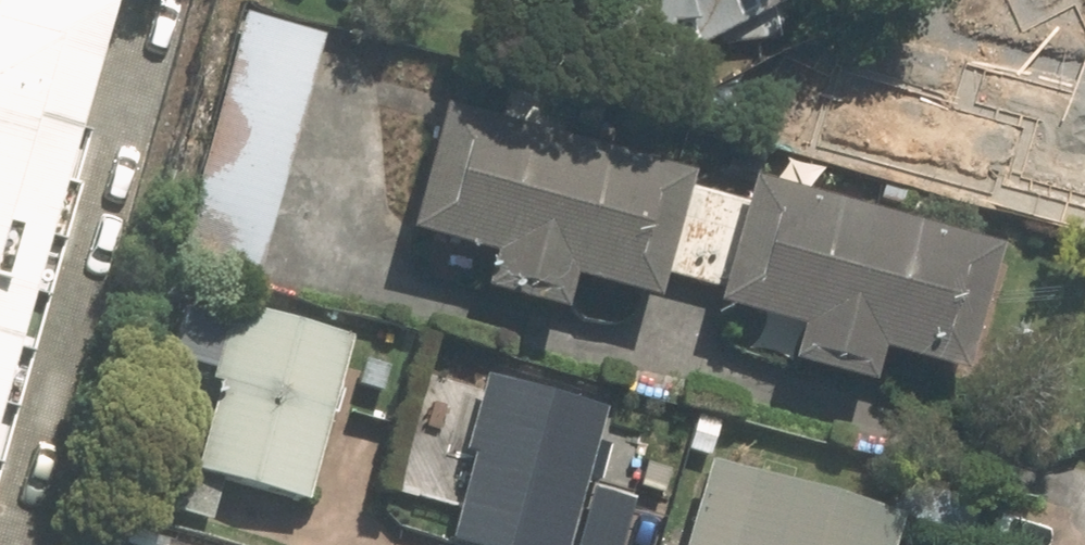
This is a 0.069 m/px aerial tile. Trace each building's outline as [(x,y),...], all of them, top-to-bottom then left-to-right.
[(88,12),(47,0),(0,0),(0,320),(88,12)] [(666,33),(793,37),(794,0),(667,0),(666,33)] [(332,27),(258,5),(179,262),(377,322),(442,108),(318,71),(332,27)] [(976,34),(971,160),(991,159),(993,196),(1084,192),(1084,30),(976,34)] [(767,175),(761,198),(702,183),(708,160),(456,95),(422,227),(512,251),(504,282),(585,303),(593,271),(676,292),(680,275),(732,289),(727,306),(814,328),(806,360),(889,382),(898,348),(989,372),(1022,241),(767,175)] [(362,331),(242,298),(220,378),(227,379),(203,466),(317,497),(362,331)] [(472,544),(581,544),(582,544),(630,544),(654,454),(607,442),(618,402),(496,370),(476,450),(489,453),(465,543),(472,544)] [(452,495),(480,399),(439,388),(411,484),(452,495)] [(694,544),(907,544),(917,510),(722,453),(694,544)]
